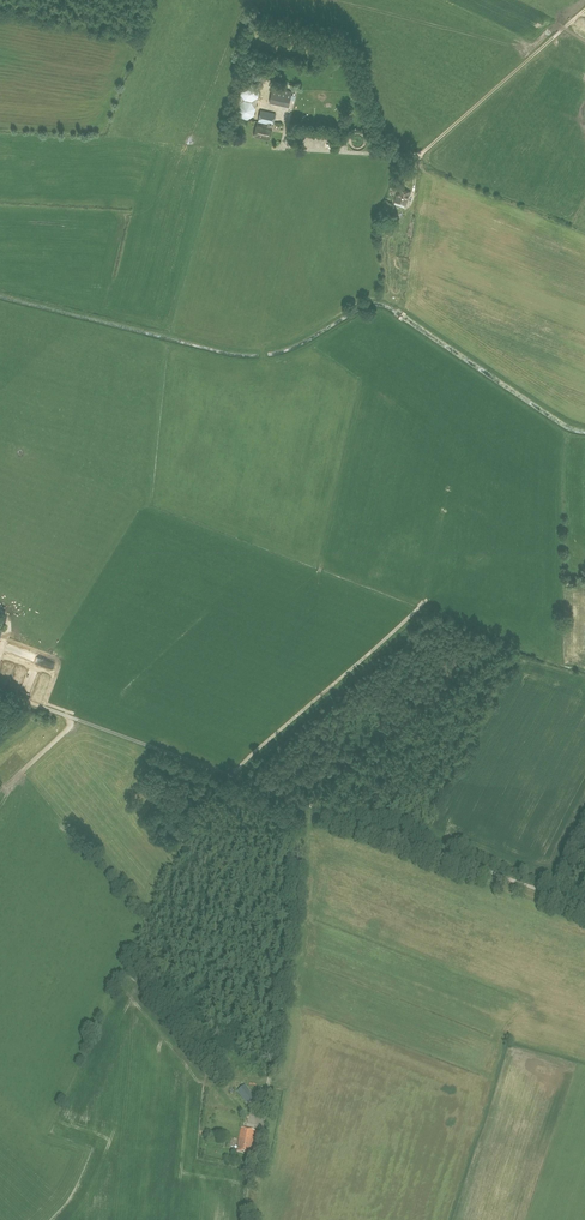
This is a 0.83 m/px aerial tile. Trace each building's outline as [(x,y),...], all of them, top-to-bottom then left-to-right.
[(255,84),(248,82),(242,86),(236,111),(240,117),(247,119),(254,115),(259,90),(255,84)] [(292,91),(273,87),(269,102),(288,107),(292,91)] [(260,110),(258,122),(267,124),(267,126),(257,123),(253,136),(269,140),(275,113),(260,110)] [(405,204),(406,204),(410,191),(399,187),(395,201),(393,204),(404,208),(405,204)] [(21,654),(23,648),(7,640),(4,647),(21,654)] [(32,696),(40,699),(50,672),(42,669),(32,696)] [(29,692),(33,679),(26,676),(21,690),(29,692)] [(236,1085),(243,1099),(250,1096),(247,1090),(249,1089),(245,1081),(236,1085)] [(250,1153),(255,1130),(241,1128),(236,1151),(250,1153)] [(255,1131),(252,1150),(257,1150),(260,1131),(255,1131)]
